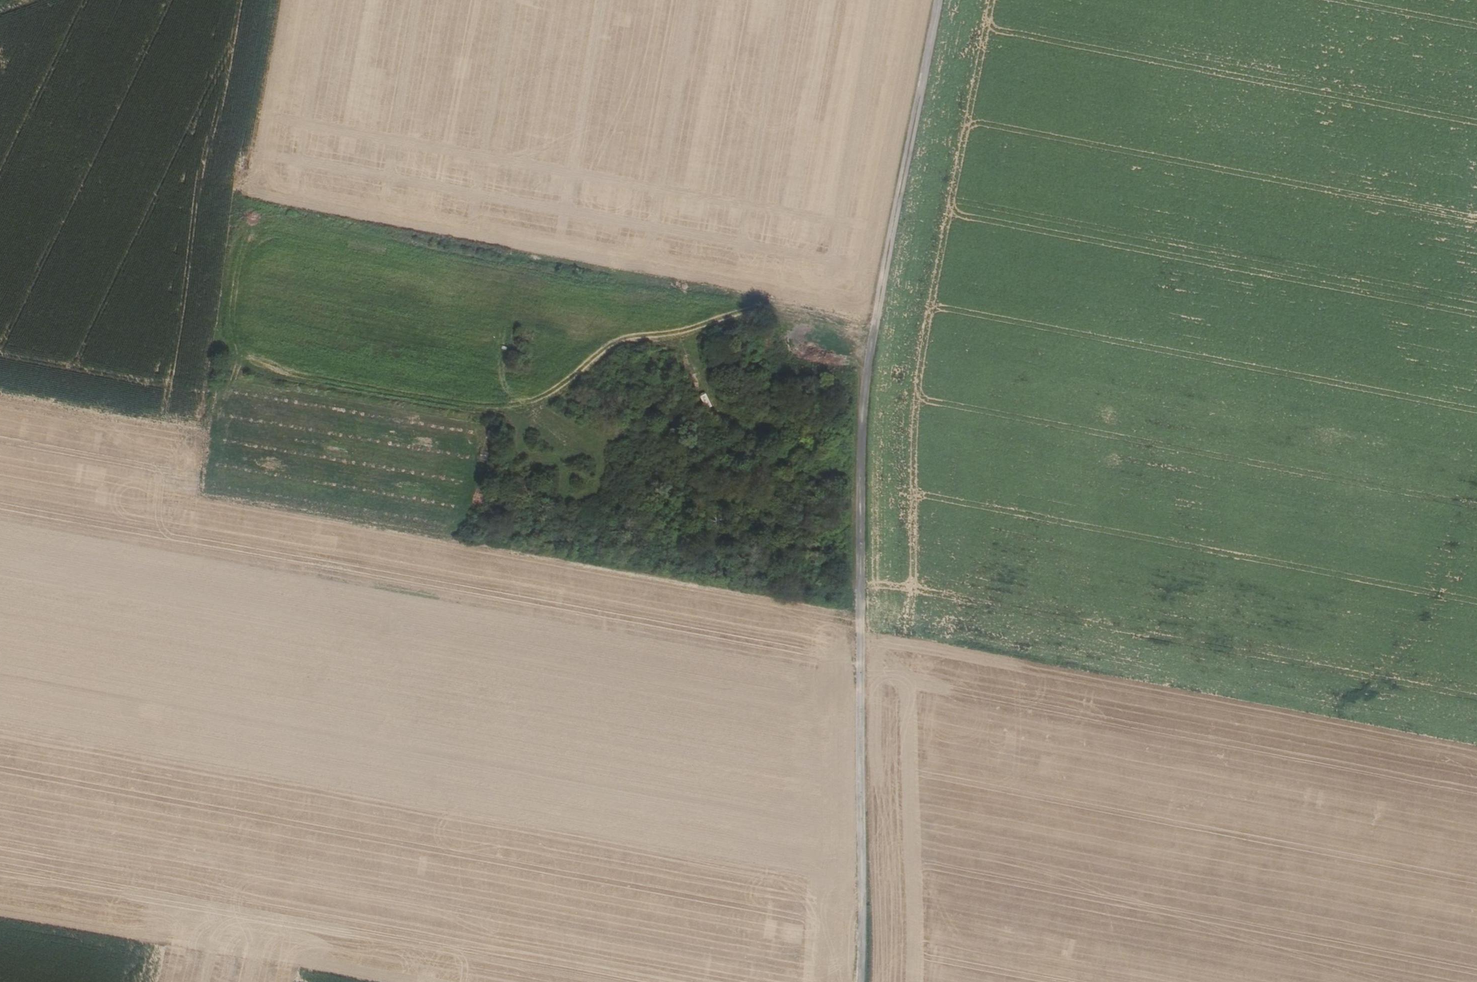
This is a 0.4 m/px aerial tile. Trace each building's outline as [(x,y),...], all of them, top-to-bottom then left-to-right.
[(489,425),(487,440),(493,441),(495,425),(489,425)]
